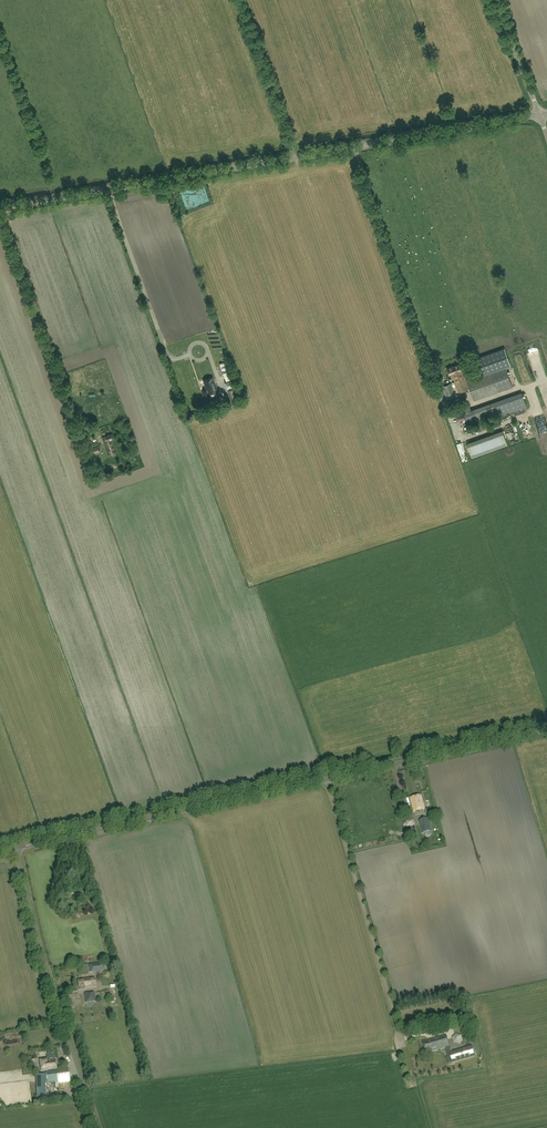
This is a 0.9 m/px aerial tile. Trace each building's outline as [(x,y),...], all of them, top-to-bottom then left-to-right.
[(464,377),(462,370),(460,365),(447,369),(449,375),(452,374),(454,380),(455,380),(459,393),(470,389),(474,401),(512,387),(505,366),(467,380),(469,387),(468,387),(465,376),(464,377)] [(204,381),(207,389),(202,391),(204,398),(209,396),(209,394),(216,391),(212,378),(204,381)] [(233,379),(224,382),(226,388),(235,385),(233,379)] [(454,392),(451,383),(443,386),(446,395),(454,392)] [(236,388),(227,391),(231,401),(240,398),(236,388)] [(479,422),(498,415),(499,417),(527,407),(522,393),(475,409),(479,422)] [(446,403),(448,408),(454,406),(457,414),(465,411),(462,398),(446,403)] [(465,413),(455,415),(457,422),(467,419),(465,413)] [(502,430),(467,443),(472,458),(507,445),(502,430)] [(117,452),(112,439),(114,439),(112,434),(102,437),(108,455),(117,452)] [(91,448),(88,449),(91,457),(101,453),(97,445),(91,448)] [(421,796),(410,799),(414,813),(424,810),(421,796)] [(423,820),(419,821),(422,834),(432,831),(429,818),(423,820)] [(418,837),(415,827),(408,829),(410,840),(418,837)] [(90,972),(102,971),(101,964),(89,965),(90,972)] [(96,987),(94,978),(78,980),(79,990),(85,989),(85,988),(96,987)] [(96,1001),(95,992),(84,993),(85,1002),(96,1001)] [(454,1043),(459,1044),(462,1041),(461,1036),(456,1034),(452,1038),(454,1043)] [(426,1053),(445,1048),(448,1057),(450,1057),(452,1063),(475,1057),(472,1046),(451,1052),(446,1035),(423,1042),(426,1053)] [(47,1061),(47,1059),(40,1060),(41,1071),(48,1071),(47,1070),(57,1069),(56,1060),(47,1061)] [(46,1074),(45,1074),(36,1074),(36,1083),(45,1083),(59,1081),(59,1083),(70,1082),(68,1069),(45,1072),(46,1074)]
